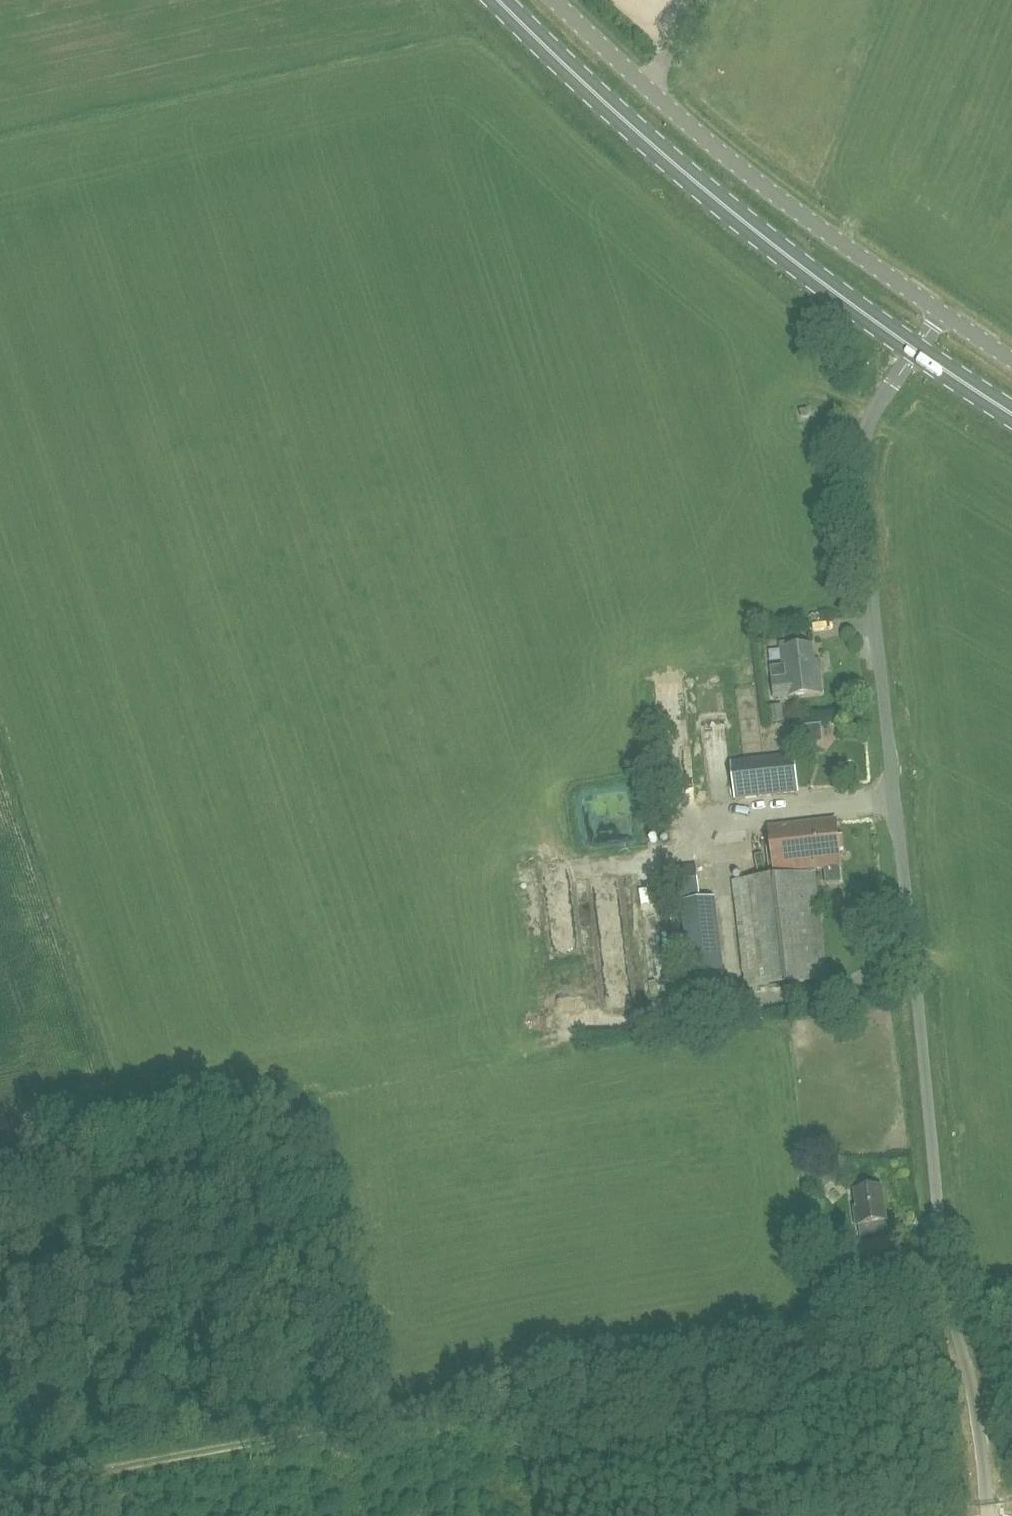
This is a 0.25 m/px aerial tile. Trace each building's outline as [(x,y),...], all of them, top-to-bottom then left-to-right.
[(788,679),(773,681),(776,698),(822,691),(819,669),(815,670),(811,644),(798,646),(798,641),(779,643),(782,662),(786,661),(788,679)] [(791,731),(792,749),(826,747),(824,729),(791,731)] [(735,798),(797,792),(794,755),(731,761),(735,798)] [(770,878),(734,882),(747,989),(828,980),(814,869),(842,866),(840,851),(844,850),(842,836),(838,836),(836,820),(770,828),(775,873),(770,873),(770,878)] [(712,897),(680,902),(690,969),(722,965),(712,897)] [(854,1278),(895,1272),(889,1237),(886,1221),(882,1187),(855,1190),(857,1207),(855,1207),(857,1225),(859,1225),(861,1241),(849,1242),(854,1278)]
